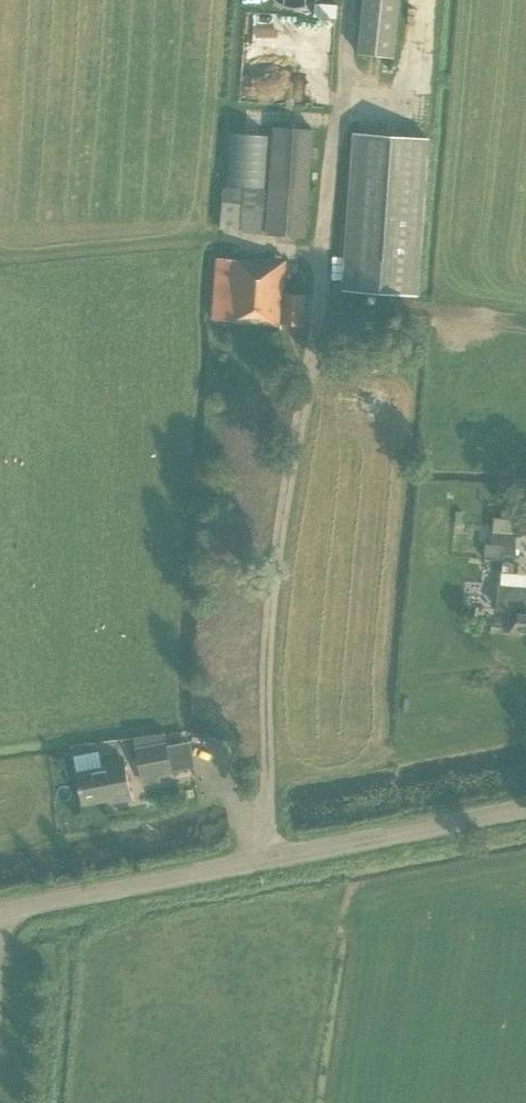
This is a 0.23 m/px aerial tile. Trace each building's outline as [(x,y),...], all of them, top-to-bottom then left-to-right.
[(359,54),(396,58),(402,0),(364,0),(359,54)] [(268,117),(234,115),(232,134),(237,134),(235,170),(226,169),(222,229),(240,230),(240,232),(264,234),(265,208),(245,207),(245,194),(256,194),(260,135),(267,135),(268,117)] [(306,235),(313,129),(275,126),(267,233),(306,235)] [(355,132),(344,288),(416,293),(427,138),(355,132)] [(250,256),(250,258),(239,257),(239,259),(218,258),(214,318),(281,322),(305,323),(307,294),(284,292),(286,258),(269,257),(269,258),(250,256)] [(518,533),(494,532),(494,545),(487,544),(487,559),(504,559),(504,554),(517,554),(518,533)] [(499,584),(497,608),(511,609),(509,632),(525,633),(525,586),(499,584)] [(136,748),(137,758),(141,779),(142,779),(144,786),(161,783),(160,776),(172,773),(166,743),(136,748)] [(132,799),(124,760),(103,764),(104,768),(77,773),(82,804),(110,799),(110,803),(132,799)]
